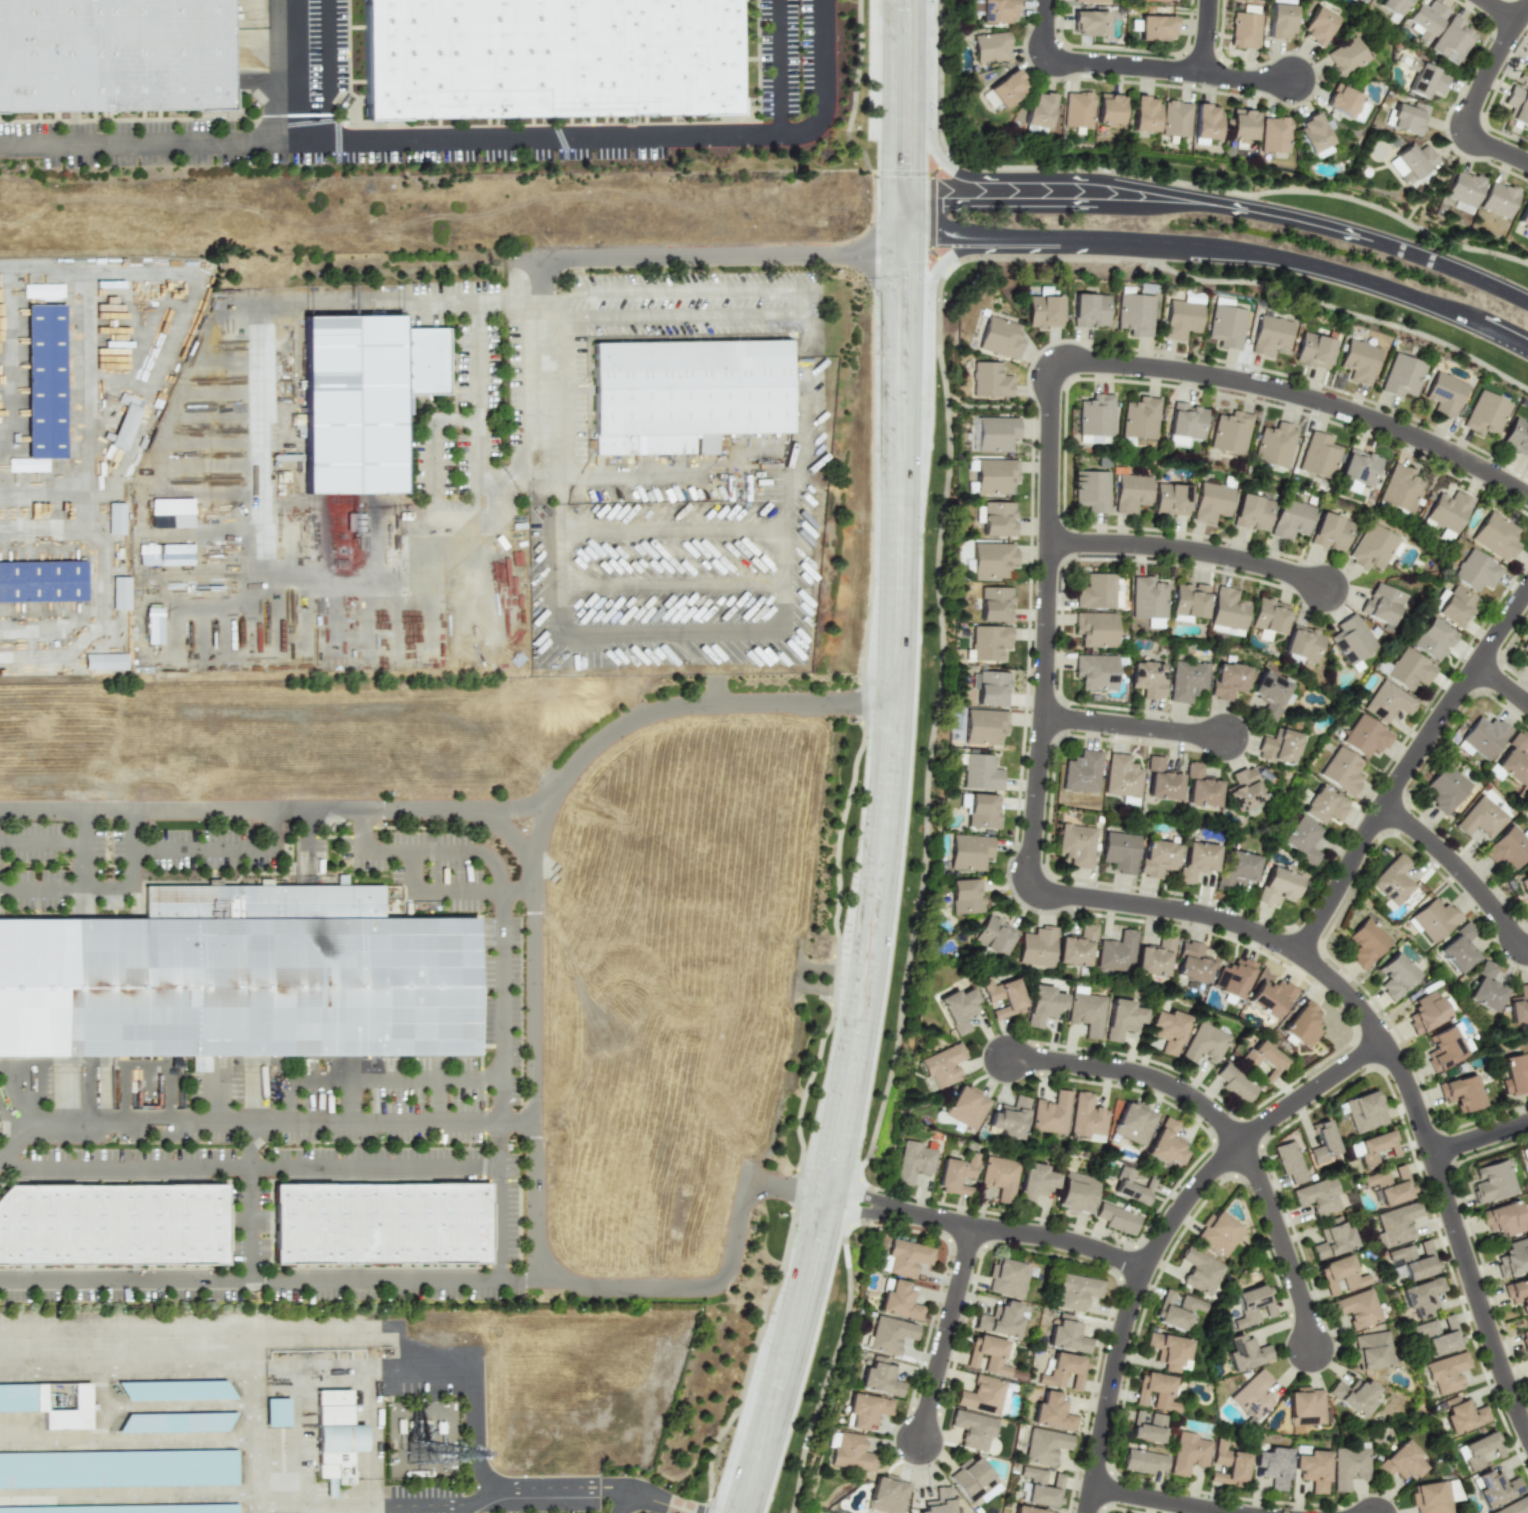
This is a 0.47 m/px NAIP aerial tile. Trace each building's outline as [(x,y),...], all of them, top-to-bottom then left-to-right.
[(231,112),(0,117),(0,0),(228,0),(231,112)] [(367,124),(364,0),(740,0),(743,116),(367,124)] [(1014,0),(973,0),(973,15),(979,15),(979,23),(1013,23),(1014,0)] [(1391,14),(1388,19),(1396,24),(1410,0),(1381,0),(1378,6),(1391,14)] [(1414,4),(1402,27),(1429,42),(1447,9),(1431,0),(1425,10),(1414,4)] [(1292,6),(1269,5),(1268,38),(1291,39),(1292,6)] [(1299,36),(1319,48),(1336,17),(1316,6),(1299,36)] [(1107,11),(1073,11),(1073,35),(1107,35),(1107,11)] [(1259,14),(1232,13),(1230,47),(1257,49),(1259,14)] [(1139,38),(1173,39),(1173,16),(1140,16),(1139,38)] [(1451,16),(1428,48),(1453,66),(1476,33),(1451,16)] [(1010,59),(1007,32),(972,36),(976,63),(1010,59)] [(1324,53),(1337,77),(1368,61),(1355,36),(1324,53)] [(1518,80),(1527,85),(1527,55),(1518,80)] [(1415,73),(1407,90),(1427,100),(1431,91),(1439,95),(1448,76),(1410,58),(1405,68),(1415,73)] [(987,90),(1002,108),(1029,86),(1014,68),(987,90)] [(1324,106),(1350,118),(1360,95),(1334,84),(1324,106)] [(1505,117),(1526,127),(1527,123),(1527,94),(1511,85),(1502,104),(1510,108),(1505,117)] [(1026,124),(1048,128),(1054,95),(1032,91),(1026,124)] [(1064,127),(1092,128),(1093,93),(1065,92),(1064,127)] [(1097,125),(1122,126),(1122,95),(1098,94),(1097,125)] [(1157,97),(1133,97),(1132,131),(1156,132),(1157,97)] [(1361,123),(1369,104),(1359,100),(1351,119),(1361,123)] [(1163,101),(1162,136),(1189,137),(1190,102),(1163,101)] [(1396,103),(1390,128),(1420,136),(1428,106),(1413,103),(1411,107),(1396,103)] [(1218,139),(1220,107),(1195,106),(1194,144),(1208,144),(1208,139),(1218,139)] [(1255,140),(1256,111),(1231,110),(1230,141),(1246,141),(1246,140),(1255,140)] [(1295,122),(1313,160),(1334,150),(1316,112),(1295,122)] [(1289,153),(1290,118),(1262,117),(1261,152),(1289,153)] [(1424,144),(1416,151),(1409,143),(1386,162),(1406,186),(1437,160),(1424,144)] [(1451,207),(1471,215),(1484,180),(1455,169),(1444,197),(1454,201),(1451,207)] [(1509,219),(1518,190),(1489,181),(1480,209),(1509,219)] [(1517,223),(1527,228),(1527,196),(1517,223)] [(24,298),(57,297),(57,286),(24,286),(24,298)] [(1073,326),(1107,327),(1108,295),(1074,294),(1073,326)] [(1128,336),(1151,337),(1152,295),(1118,294),(1117,329),(1128,329),(1128,336)] [(1202,295),(1182,294),(1182,302),(1202,303),(1202,295)] [(1061,297),(1027,296),(1027,327),(1061,328),(1061,297)] [(1198,333),(1201,304),(1165,301),(1162,339),(1184,340),(1185,332),(1198,333)] [(1240,350),(1245,310),(1211,305),(1207,339),(1219,340),(1218,347),(1240,350)] [(30,306),(68,306),(67,454),(29,454),(30,306)] [(1021,325),(986,315),(977,349),(1017,360),(1023,340),(1017,338),(1021,325)] [(1271,357),(1273,348),(1286,351),(1292,321),(1258,315),(1250,353),(1271,357)] [(304,322),(403,321),(404,496),(305,497),(304,322)] [(1326,371),(1334,341),(1302,332),(1293,362),(1326,371)] [(1339,367),(1351,370),(1348,381),(1370,386),(1379,347),(1346,339),(1339,367)] [(594,343),(791,343),(791,434),(594,434),(594,343)] [(1401,393),(1415,397),(1425,364),(1392,353),(1380,392),(1399,398),(1401,393)] [(1011,397),(1011,376),(1001,376),(1001,362),(973,362),(972,396),(1011,397)] [(1424,398),(1435,403),(1432,412),(1453,420),(1467,383),(1434,370),(1424,398)] [(1496,435),(1510,403),(1478,390),(1462,427),(1481,436),(1483,430),(1496,435)] [(143,401),(121,393),(118,402),(124,404),(113,435),(104,432),(101,440),(125,449),(143,401)] [(1113,435),(1113,394),(1092,394),(1092,401),(1079,401),(1078,434),(1113,435)] [(1121,436),(1155,439),(1159,398),(1138,396),(1137,403),(1124,401),(1121,436)] [(1202,439),(1206,409),(1186,406),(1187,403),(1173,402),(1169,435),(1202,439)] [(1244,455),(1251,414),(1231,410),(1230,415),(1216,413),(1210,449),(1244,455)] [(1513,416),(1499,444),(1527,460),(1527,424),(1513,416)] [(1011,452),(1011,439),(1018,439),(1018,417),(977,417),(977,452),(1011,452)] [(1261,426),(1253,461),(1286,469),(1297,427),(1276,422),(1275,429),(1261,426)] [(1298,470),(1331,480),(1340,447),(1328,443),(1330,436),(1309,430),(1298,470)] [(1168,446),(1189,447),(1190,437),(1169,436),(1168,446)] [(1370,487),(1380,459),(1349,447),(1339,476),(1370,487)] [(1016,459),(975,459),(975,496),(1016,496),(1016,459)] [(1377,501),(1409,514),(1422,481),(1410,476),(1413,470),(1393,462),(1377,501)] [(1108,513),(1108,471),(1073,471),(1073,506),(1081,506),(1081,512),(1108,513)] [(1150,506),(1151,476),(1116,474),(1114,513),(1135,514),(1136,505),(1150,506)] [(1233,487),(1198,482),(1192,520),(1213,524),(1214,515),(1228,517),(1233,487)] [(1188,515),(1188,485),(1155,484),(1154,514),(1188,515)] [(1454,534),(1473,500),(1454,490),(1449,499),(1438,493),(1424,517),(1454,534)] [(1232,524),(1265,532),(1273,501),(1239,493),(1232,524)] [(1305,536),(1314,508),(1280,497),(1269,534),(1290,541),(1292,532),(1305,536)] [(150,499),(151,528),(192,527),(192,498),(150,499)] [(982,502),(981,536),(1013,536),(1014,503),(982,502)] [(109,534),(123,534),(123,505),(110,505),(109,534)] [(1470,538),(1506,563),(1518,546),(1511,541),(1518,530),(1489,510),(1470,538)] [(1341,554),(1352,523),(1320,511),(1308,541),(1341,554)] [(971,577),(1007,578),(1007,565),(1014,565),(1015,544),(972,543),(971,577)] [(192,564),(192,544),(138,545),(139,566),(192,564)] [(1476,591),(1481,582),(1492,588),(1502,567),(1466,549),(1452,579),(1476,591)] [(88,601),(0,600),(0,566),(88,566),(88,601)] [(1113,608),(1114,574),(1085,573),(1084,587),(1076,586),(1076,607),(1113,608)] [(1131,576),(1130,617),(1165,618),(1166,583),(1152,583),(1152,577),(1131,576)] [(129,609),(130,577),(112,577),(112,609),(129,609)] [(1359,613),(1388,626),(1402,595),(1373,582),(1359,613)] [(1207,586),(1174,583),(1170,620),(1189,622),(1190,617),(1204,619),(1207,586)] [(1448,592),(1443,589),(1430,610),(1459,629),(1477,600),(1453,585),(1448,592)] [(1209,624),(1243,630),(1247,603),(1234,601),(1236,590),(1215,586),(1209,624)] [(1010,621),(1010,587),(980,587),(979,621),(1010,621)] [(1281,635),(1289,605),(1256,597),(1248,627),(1258,629),(1256,639),(1268,641),(1270,633),(1281,635)] [(146,644),(162,644),(161,607),(146,607),(146,644)] [(1115,613),(1073,612),(1073,634),(1080,634),(1080,647),(1114,648),(1115,613)] [(1335,625),(1338,630),(1327,638),(1347,666),(1375,646),(1351,613),(1335,625)] [(1455,634),(1428,617),(1410,646),(1438,663),(1455,634)] [(1146,628),(1164,628),(1164,619),(1147,618),(1146,628)] [(1207,630),(1240,637),(1241,632),(1209,625),(1207,630)] [(999,661),(999,648),(1010,648),(1011,626),(971,626),(971,660),(999,661)] [(1322,633),(1289,626),(1282,654),(1315,662),(1322,633)] [(1526,656),(1520,663),(1527,669),(1527,635),(1517,649),(1526,656)] [(1383,675),(1408,692),(1415,681),(1423,686),(1435,668),(1403,646),(1383,675)] [(84,670),(126,669),(126,653),(84,654),(84,670)] [(1115,656),(1074,655),(1073,678),(1080,679),(1080,690),(1115,691),(1115,656)] [(1189,704),(1190,693),(1203,695),(1207,665),(1172,659),(1166,701),(1189,704)] [(1163,662),(1130,662),(1129,688),(1141,689),(1140,699),(1163,699),(1163,662)] [(1214,662),(1209,698),(1230,701),(1231,691),(1243,692),(1247,666),(1214,662)] [(1289,683),(1259,670),(1248,695),(1263,701),(1257,715),(1273,722),(1279,708),(1278,708),(1289,683)] [(1007,706),(1008,673),(972,671),(971,689),(977,689),(976,705),(1007,706)] [(1385,724),(1395,708),(1406,716),(1416,702),(1380,679),(1361,708),(1385,724)] [(1007,711),(965,709),(964,744),(999,745),(999,732),(1006,732),(1007,711)] [(1339,743),(1365,759),(1372,748),(1380,753),(1391,734),(1358,713),(1339,743)] [(1512,728),(1492,714),(1486,722),(1477,715),(1455,746),(1473,759),(1479,752),(1489,759),(1512,728)] [(1254,757),(1290,767),(1298,734),(1274,727),(1270,739),(1260,736),(1254,757)] [(1497,779),(1502,772),(1518,784),(1527,771),(1527,753),(1522,748),(1527,739),(1517,730),(1485,770),(1497,779)] [(1361,763),(1336,745),(1316,774),(1349,797),(1362,778),(1354,773),(1361,763)] [(1062,790),(1097,792),(1100,751),(1079,750),(1078,759),(1064,758),(1062,790)] [(1129,755),(1108,753),(1103,794),(1138,798),(1141,767),(1128,765),(1129,755)] [(1002,769),(993,768),(993,755),(964,754),(963,789),(1001,790),(1002,769)] [(1178,800),(1180,773),(1162,772),(1163,757),(1148,756),(1146,798),(1178,800)] [(1185,805),(1217,807),(1218,780),(1200,779),(1201,762),(1187,762),(1185,805)] [(1432,793),(1425,801),(1444,816),(1470,783),(1442,762),(1423,786),(1432,793)] [(1229,774),(1233,784),(1222,789),(1233,814),(1253,805),(1254,806),(1264,802),(1248,766),(1229,774)] [(1337,821),(1348,802),(1316,784),(1300,813),(1322,826),(1328,816),(1337,821)] [(1517,804),(1527,811),(1527,787),(1517,804)] [(966,827),(996,829),(997,802),(995,802),(996,795),(960,793),(959,807),(967,807),(966,827)] [(1452,826),(1466,837),(1473,829),(1487,840),(1507,816),(1478,793),(1452,826)] [(1300,854),(1297,859),(1312,868),(1320,854),(1309,847),(1319,829),(1295,815),(1279,842),(1300,854)] [(1094,827),(1059,824),(1056,855),(1071,857),(1070,867),(1090,869),(1094,827)] [(1522,824),(1515,831),(1509,824),(1484,848),(1508,873),(1527,854),(1527,830),(1522,824)] [(1137,835),(1103,831),(1099,861),(1112,863),(1111,872),(1132,875),(1137,835)] [(991,859),(992,836),(951,835),(949,869),(983,871),(984,858),(991,859)] [(1173,871),(1176,844),(1143,840),(1139,876),(1159,878),(1160,869),(1173,871)] [(1192,885),(1194,871),(1213,873),(1216,844),(1182,842),(1179,883),(1192,885)] [(1257,856),(1224,851),(1218,890),(1230,892),(1231,882),(1252,885),(1257,856)] [(1411,863),(1397,851),(1367,885),(1395,909),(1417,883),(1404,872),(1411,863)] [(1300,876),(1267,866),(1256,901),(1275,907),(1278,898),(1291,902),(1300,876)] [(1516,875),(1527,902),(1527,869),(1516,875)] [(949,880),(951,914),(981,913),(980,879),(949,880)] [(1427,945),(1462,919),(1447,899),(1438,906),(1433,898),(1406,918),(1427,945)] [(1343,938),(1353,947),(1345,955),(1362,971),(1395,938),(1369,912),(1343,938)] [(1002,957),(1015,928),(984,915),(971,943),(1002,957)] [(1467,940),(1476,932),(1466,921),(1434,948),(1457,975),(1480,955),(1467,940)] [(1059,937),(1056,963),(1088,967),(1093,925),(1080,923),(1078,939),(1059,937)] [(478,1061),(0,1062),(0,925),(478,924),(478,1061)] [(1051,967),(1055,928),(1034,926),(1033,934),(1020,933),(1017,963),(1051,967)] [(1134,930),(1119,929),(1118,942),(1097,940),(1095,969),(1130,971),(1134,930)] [(1166,977),(1171,936),(1158,934),(1156,949),(1137,947),(1133,972),(1166,977)] [(1210,962),(1199,959),(1202,945),(1182,940),(1173,976),(1205,984),(1210,962)] [(1376,985),(1392,1002),(1419,974),(1395,950),(1375,970),(1383,978),(1376,985)] [(1219,966),(1210,988),(1240,1000),(1254,964),(1233,956),(1228,970),(1219,966)] [(1466,999),(1495,1011),(1505,987),(1491,981),(1498,966),(1483,959),(1466,999)] [(993,1020),(1025,1010),(1014,978),(990,986),(987,976),(978,979),(986,1004),(1002,998),(1004,1006),(990,1011),(993,1020)] [(1274,1020),(1295,989),(1279,979),(1273,987),(1261,979),(1246,1002),(1274,1020)] [(1519,984),(1520,995),(1508,996),(1510,1022),(1527,1021),(1527,983),(1519,984)] [(1040,1029),(1042,1016),(1055,1018),(1056,1009),(1062,1009),(1064,994),(1051,992),(1052,987),(1031,984),(1026,1027),(1040,1029)] [(976,1001),(969,987),(957,994),(955,989),(936,998),(955,1037),(969,1030),(963,1018),(975,1012),(970,1004),(976,1001)] [(1404,1016),(1414,1035),(1449,1017),(1434,988),(1408,1001),(1413,1011),(1404,1016)] [(1103,996),(1069,993),(1066,1023),(1085,1025),(1083,1038),(1098,1040),(1103,996)] [(1143,1009),(1130,1007),(1131,1001),(1109,998),(1104,1041),(1119,1042),(1120,1031),(1133,1032),(1135,1024),(1141,1024),(1143,1009)] [(1306,1049),(1320,1029),(1313,1024),(1321,1013),(1303,1000),(1281,1031),(1306,1049)] [(1159,1053),(1174,1058),(1187,1016),(1167,1010),(1166,1015),(1153,1010),(1146,1034),(1163,1039),(1159,1053)] [(1228,1037),(1198,1020),(1177,1059),(1191,1066),(1197,1055),(1214,1064),(1228,1037)] [(1427,1036),(1433,1052),(1425,1055),(1431,1071),(1465,1056),(1452,1025),(1427,1036)] [(1268,1084),(1286,1061),(1257,1038),(1240,1059),(1251,1068),(1258,1058),(1270,1068),(1262,1079),(1268,1084)] [(965,1058),(958,1042),(918,1059),(925,1077),(930,1075),(936,1089),(959,1079),(953,1063),(965,1058)] [(1527,1092),(1525,1079),(1527,1078),(1527,1052),(1498,1058),(1505,1097),(1527,1092)] [(1263,1076),(1269,1067),(1258,1060),(1252,1069),(1263,1076)] [(1244,1104),(1257,1089),(1224,1061),(1213,1075),(1223,1083),(1221,1085),(1244,1104)] [(1437,1082),(1443,1107),(1454,1104),(1456,1113),(1483,1107),(1475,1073),(1437,1082)] [(942,1115),(973,1131),(990,1099),(966,1086),(965,1089),(958,1085),(942,1115)] [(1356,1133),(1390,1120),(1377,1087),(1336,1103),(1341,1117),(1349,1114),(1356,1133)] [(1070,1092),(1055,1090),(1053,1102),(1034,1100),(1030,1130),(1064,1135),(1070,1092)] [(1106,1109),(1090,1107),(1092,1093),(1074,1091),(1068,1135),(1087,1137),(1087,1141),(1102,1143),(1106,1109)] [(987,1126),(1001,1130),(999,1135),(1019,1140),(1029,1098),(1014,1095),(1011,1107),(999,1104),(997,1113),(990,1112),(987,1126)] [(1144,1146),(1156,1111),(1133,1104),(1132,1105),(1122,1102),(1111,1135),(1144,1146)] [(1144,1154),(1163,1163),(1165,1159),(1178,1165),(1185,1151),(1180,1149),(1184,1140),(1172,1135),(1178,1122),(1163,1115),(1144,1154)] [(1339,1156),(1327,1118),(1309,1124),(1316,1146),(1309,1148),(1314,1164),(1339,1156)] [(1348,1142),(1354,1160),(1364,1157),(1367,1166),(1400,1156),(1391,1129),(1348,1142)] [(1273,1146),(1286,1186),(1306,1180),(1293,1139),(1273,1146)] [(893,1182),(911,1185),(913,1173),(930,1176),(935,1150),(919,1147),(920,1143),(901,1140),(893,1182)] [(972,1179),(977,1153),(967,1152),(966,1162),(941,1158),(936,1191),(968,1196),(969,1186),(955,1184),(957,1176),(972,1179)] [(1017,1162),(984,1156),(979,1185),(997,1189),(995,1202),(1010,1204),(1017,1162)] [(1516,1192),(1506,1158),(1474,1167),(1478,1180),(1469,1183),(1475,1204),(1516,1192)] [(1018,1191),(1022,1192),(1020,1202),(1031,1204),(1033,1194),(1046,1196),(1048,1188),(1054,1189),(1056,1173),(1044,1171),(1045,1165),(1023,1162),(1018,1191)] [(1381,1206),(1414,1197),(1405,1164),(1362,1175),(1365,1187),(1376,1185),(1381,1206)] [(1144,1206),(1154,1179),(1120,1166),(1109,1192),(1144,1206)] [(1098,1180),(1064,1171),(1055,1207),(1089,1215),(1098,1180)] [(1343,1209),(1333,1176),(1290,1189),(1297,1211),(1309,1207),(1312,1218),(1343,1209)] [(224,1267),(0,1267),(0,1189),(5,1184),(224,1184),(224,1267)] [(488,1184),(488,1266),(270,1267),(271,1184),(488,1184)] [(1522,1218),(1527,1217),(1527,1206),(1527,1203),(1518,1206),(1516,1199),(1478,1210),(1484,1233),(1496,1229),(1499,1238),(1526,1231),(1522,1218)] [(1411,1219),(1422,1216),(1417,1200),(1370,1215),(1381,1249),(1417,1237),(1411,1219)] [(1094,1218),(1104,1220),(1102,1228),(1133,1235),(1138,1213),(1097,1203),(1094,1218)] [(1223,1258),(1243,1230),(1213,1209),(1193,1238),(1223,1258)] [(1309,1241),(1315,1259),(1356,1247),(1348,1220),(1316,1229),(1319,1239),(1309,1241)] [(1527,1270),(1527,1236),(1501,1244),(1504,1255),(1494,1258),(1500,1278),(1527,1270)] [(886,1273),(912,1278),(915,1262),(929,1266),(933,1248),(890,1239),(886,1256),(890,1257),(886,1273)] [(1385,1251),(1388,1261),(1399,1258),(1406,1281),(1438,1272),(1428,1239),(1419,1242),(1422,1251),(1415,1253),(1412,1243),(1385,1251)] [(1209,1296),(1223,1264),(1184,1246),(1178,1260),(1189,1265),(1181,1284),(1209,1296)] [(1356,1276),(1349,1254),(1317,1263),(1327,1297),(1338,1294),(1335,1283),(1343,1280),(1346,1290),(1370,1283),(1367,1273),(1356,1276)] [(1022,1299),(1026,1276),(1033,1277),(1035,1266),(993,1258),(986,1292),(1022,1299)] [(1395,1281),(1404,1278),(1400,1265),(1391,1268),(1395,1281)] [(1102,1280),(1059,1273),(1053,1308),(1082,1313),(1085,1296),(1099,1298),(1102,1280)] [(1431,1295),(1445,1290),(1440,1276),(1400,1288),(1410,1321),(1437,1313),(1431,1295)] [(1502,1285),(1509,1309),(1521,1305),(1523,1313),(1527,1311),(1527,1277),(1502,1285)] [(883,1291),(878,1312),(919,1322),(923,1306),(911,1303),(914,1291),(905,1289),(906,1282),(891,1279),(888,1292),(883,1291)] [(1276,1316),(1267,1283),(1234,1292),(1241,1317),(1232,1319),(1234,1329),(1263,1321),(1263,1319),(1276,1316)] [(1330,1300),(1336,1321),(1348,1318),(1352,1331),(1382,1322),(1372,1287),(1330,1300)] [(1185,1331),(1192,1309),(1203,1313),(1206,1303),(1181,1295),(1177,1309),(1169,1306),(1174,1291),(1164,1288),(1153,1321),(1185,1331)] [(974,1328),(1015,1338),(1020,1318),(1015,1317),(1018,1303),(1003,1300),(1002,1306),(992,1304),(990,1316),(977,1313),(974,1328)] [(1430,1356),(1463,1346),(1453,1313),(1411,1325),(1414,1336),(1424,1333),(1430,1356)] [(917,1325),(875,1316),(867,1350),(897,1356),(901,1337),(914,1340),(917,1325)] [(1088,1352),(1090,1338),(1079,1337),(1081,1322),(1057,1318),(1056,1326),(1049,1325),(1046,1347),(1088,1352)] [(1393,1365),(1388,1330),(1350,1335),(1355,1370),(1393,1365)] [(1225,1349),(1230,1371),(1272,1361),(1268,1342),(1255,1344),(1252,1331),(1227,1337),(1230,1348),(1225,1349)] [(1527,1352),(1527,1332),(1519,1335),(1525,1353),(1527,1352)] [(1178,1373),(1180,1359),(1187,1360),(1189,1338),(1147,1333),(1145,1347),(1156,1348),(1155,1363),(1163,1364),(1163,1371),(1178,1373)] [(982,1372),(1008,1377),(1010,1367),(1000,1365),(1005,1341),(972,1334),(965,1367),(975,1369),(978,1354),(986,1356),(982,1372)] [(1471,1369),(1466,1350),(1423,1362),(1433,1397),(1465,1388),(1461,1372),(1471,1369)] [(1062,1388),(1064,1374),(1071,1375),(1069,1390),(1080,1391),(1085,1358),(1053,1353),(1049,1376),(1038,1375),(1037,1384),(1062,1388)] [(860,1389),(900,1397),(903,1383),(892,1380),(894,1367),(866,1361),(860,1389)] [(1267,1390),(1275,1383),(1260,1367),(1227,1397),(1252,1423),(1277,1400),(1267,1390)] [(1173,1377),(1139,1372),(1134,1405),(1144,1406),(1147,1392),(1154,1393),(1152,1408),(1177,1412),(1178,1403),(1169,1402),(1173,1377)] [(227,1376),(241,1395),(132,1394),(118,1375),(227,1376)] [(954,1405),(1003,1416),(1010,1383),(975,1375),(971,1393),(958,1390),(954,1405)] [(1361,1419),(1376,1398),(1372,1395),(1378,1388),(1365,1378),(1359,1385),(1353,1379),(1349,1384),(1339,1377),(1327,1393),(1361,1419)] [(44,1412),(44,1394),(58,1394),(58,1393),(71,1393),(71,1384),(0,1384),(0,1412),(44,1412)] [(37,1385),(92,1384),(93,1431),(47,1431),(47,1413),(37,1413),(37,1385)] [(1329,1407),(1321,1407),(1321,1387),(1288,1387),(1289,1427),(1330,1426),(1329,1407)] [(319,1391),(353,1390),(354,1424),(366,1424),(366,1452),(354,1453),(355,1486),(338,1486),(338,1479),(321,1480),(319,1391)] [(1073,1431),(1076,1416),(1064,1414),(1066,1400),(1057,1399),(1058,1392),(1042,1390),(1040,1404),(1034,1403),(1032,1425),(1073,1431)] [(268,1392),(291,1392),(290,1420),(268,1420),(268,1392)] [(892,1400),(850,1393),(847,1413),(852,1414),(850,1428),(864,1431),(865,1424),(875,1426),(877,1413),(890,1415),(892,1400)] [(1490,1420),(1483,1401),(1473,1405),(1470,1396),(1440,1405),(1449,1434),(1490,1420)] [(227,1426),(118,1426),(132,1407),(241,1408),(227,1426)] [(984,1452),(987,1437),(991,1438),(995,1419),(953,1410),(949,1426),(962,1429),(959,1447),(984,1452)] [(1072,1435),(1029,1428),(1023,1462),(1052,1467),(1056,1448),(1069,1450),(1072,1435)] [(1467,1472),(1485,1464),(1481,1456),(1493,1451),(1496,1458),(1503,1455),(1493,1430),(1455,1446),(1467,1472)] [(873,1471),(875,1454),(862,1452),(864,1435),(829,1431),(828,1446),(832,1447),(830,1466),(873,1471)] [(1211,1437),(1177,1431),(1169,1475),(1190,1478),(1192,1467),(1205,1470),(1211,1437)] [(1225,1450),(1226,1439),(1215,1438),(1211,1464),(1222,1466),(1220,1472),(1210,1471),(1208,1482),(1243,1487),(1248,1454),(1225,1450)] [(1401,1480),(1406,1475),(1410,1480),(1428,1463),(1403,1438),(1373,1466),(1384,1477),(1392,1470),(1401,1480)] [(1367,1442),(1343,1442),(1343,1449),(1332,1449),(1332,1491),(1349,1491),(1349,1481),(1367,1480),(1367,1442)] [(1289,1447),(1254,1445),(1253,1466),(1262,1467),(1261,1479),(1268,1479),(1268,1490),(1286,1491),(1289,1447)] [(1292,1470),(1300,1471),(1300,1481),(1310,1482),(1309,1493),(1326,1493),(1328,1447),(1293,1445),(1292,1470)] [(238,1482),(0,1480),(0,1448),(238,1451),(238,1482)] [(1164,1472),(1167,1455),(1125,1448),(1121,1469),(1152,1475),(1153,1470),(1164,1472)] [(974,1509),(1001,1488),(973,1454),(946,1475),(974,1509)] [(1063,1475),(1047,1472),(1047,1471),(1020,1467),(1015,1501),(1058,1507),(1063,1475)] [(1517,1477),(1507,1481),(1503,1471),(1494,1475),(1491,1468),(1470,1477),(1485,1509),(1523,1491),(1517,1477)] [(909,1483),(875,1473),(866,1508),(883,1512),(901,1512),(909,1483)] [(1447,1479),(1409,1484),(1413,1512),(1451,1512),(1447,1479)] [(935,1500),(923,1501),(923,1511),(918,1511),(918,1512),(952,1512),(950,1486),(934,1487),(935,1500)] [(1526,1495),(1487,1512),(1527,1512),(1527,1500),(1526,1495)] [(240,1506),(240,1512),(0,1512),(0,1504),(240,1506)]
